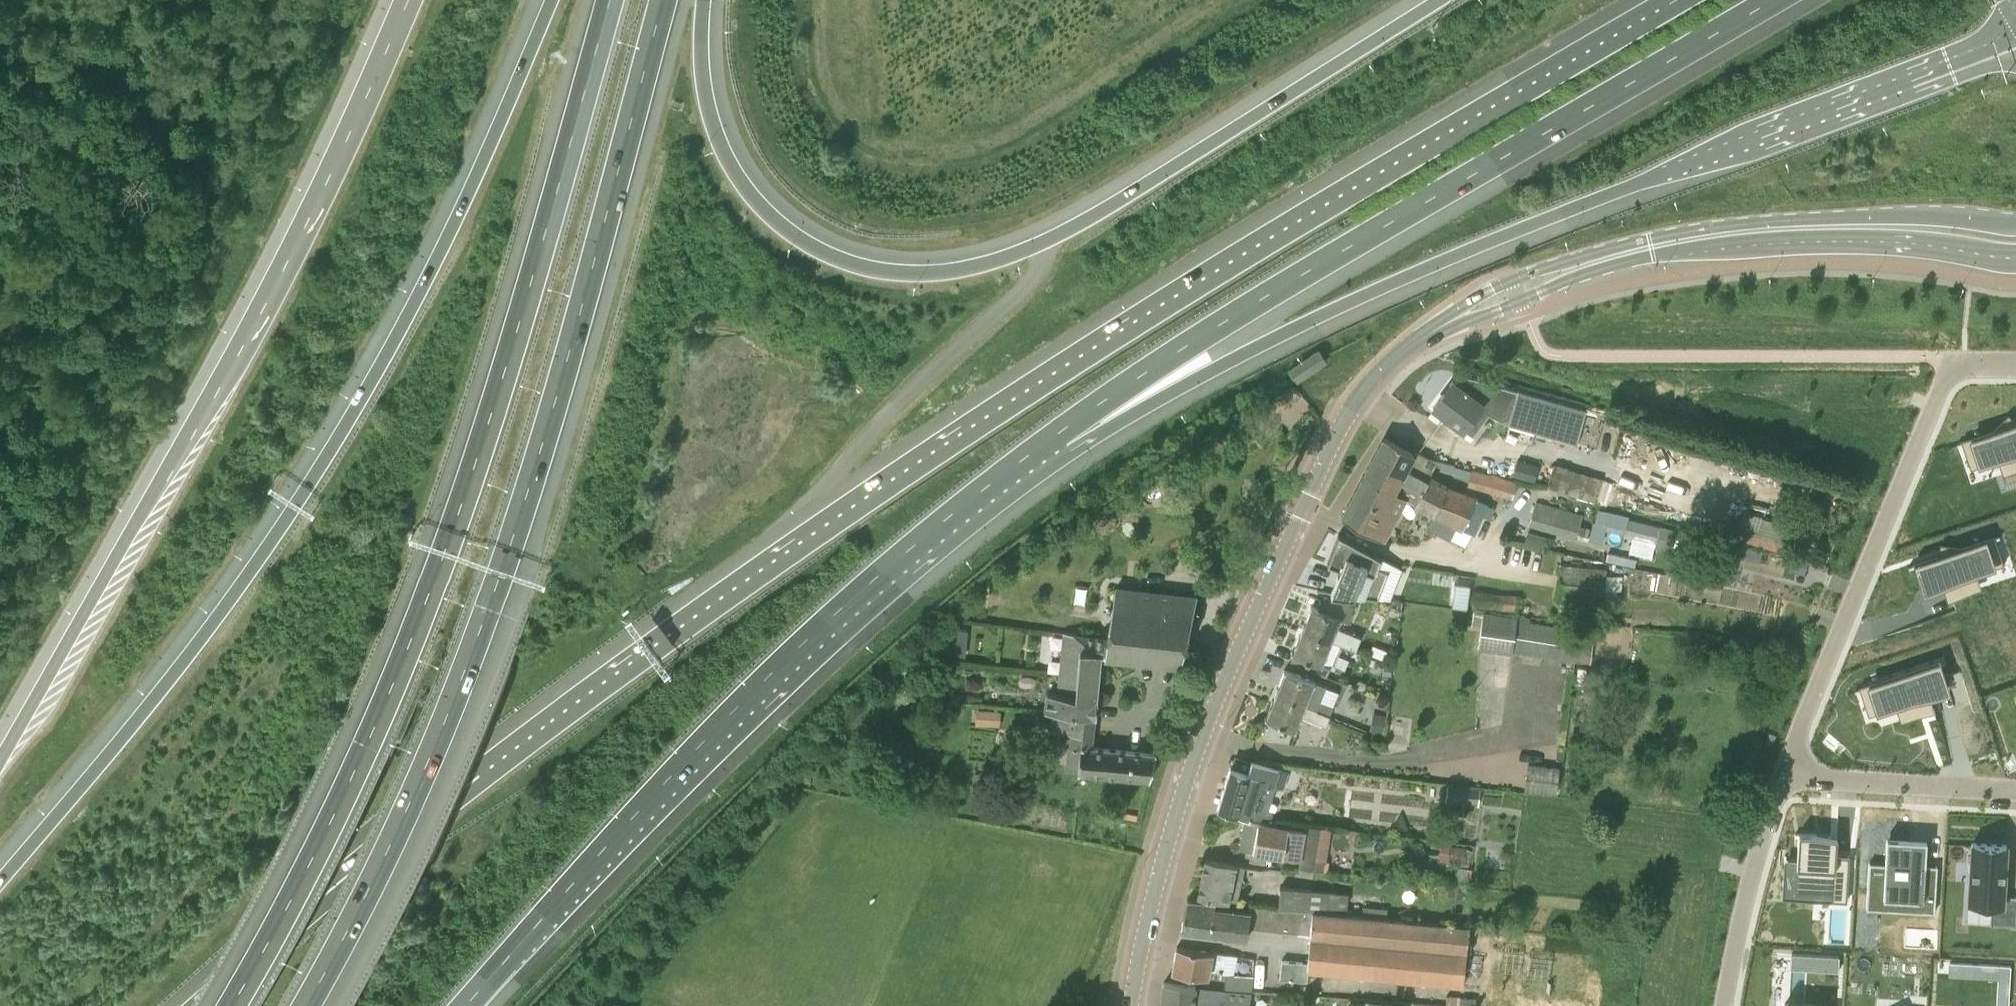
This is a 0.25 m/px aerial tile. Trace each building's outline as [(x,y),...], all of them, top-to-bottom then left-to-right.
[(1319,351),(1288,371),(1295,381),(1325,360),(1319,351)] [(1432,407),(1464,431),(1465,430),(1472,435),(1489,412),(1481,407),(1482,406),(1451,382),(1432,407)] [(1507,424),(1575,444),(1585,410),(1516,391),(1507,424)] [(1975,437),(1976,439),(1984,463),(2002,457),(2003,459),(2007,472),(2015,469),(2015,423),(2014,423),(2009,416),(1994,430),(1975,437)] [(1403,497),(1413,502),(1420,490),(1428,475),(1437,460),(1426,457),(1413,450),(1412,453),(1383,437),(1371,460),(1354,492),(1341,517),(1381,539),(1394,514),(1403,497)] [(1518,459),(1513,475),(1534,481),(1538,465),(1518,459)] [(1596,501),(1597,498),(1601,480),(1602,478),(1553,463),(1551,471),(1547,483),(1546,486),(1596,501)] [(1466,486),(1511,499),(1516,482),(1471,469),(1466,486)] [(1420,490),(1413,502),(1412,505),(1434,517),(1450,487),(1446,485),(1428,475),(1420,490)] [(1450,487),(1434,517),(1461,531),(1475,499),(1476,497),(1450,487)] [(1475,499),(1461,531),(1472,536),(1487,504),(1475,499)] [(1527,526),(1574,540),(1582,515),(1534,501),(1527,526)] [(1738,532),(1780,542),(1786,518),(1744,507),(1738,532)] [(1527,539),(1545,542),(1547,533),(1528,529),(1527,539)] [(1337,534),(1326,563),(1339,568),(1329,594),(1376,598),(1387,571),(1376,567),(1380,556),(1337,534)] [(1941,555),(1914,564),(1914,566),(1922,589),(1924,589),(1923,587),(1945,580),(1950,597),(1975,589),(1971,576),(1970,574),(1989,567),(1981,543),(1980,541),(1962,548),(1942,545),(1941,555)] [(1603,605),(1603,599),(1605,576),(1606,570),(1560,564),(1556,601),(1603,605)] [(1113,589),(1106,638),(1061,631),(1057,672),(1055,694),(1044,693),(1042,711),(1094,715),(1098,671),(1100,654),(1103,654),(1103,655),(1179,665),(1195,599),(1113,589)] [(1300,629),(1330,641),(1339,618),(1347,621),(1352,607),(1324,597),(1318,609),(1309,605),(1300,629)] [(1511,654),(1512,652),(1517,617),(1482,612),(1482,613),(1473,611),(1470,627),(1480,627),(1477,649),(1511,654)] [(1528,622),(1523,653),(1574,661),(1577,630),(1528,622)] [(953,638),(945,638),(944,651),(967,652),(968,627),(953,626),(953,638)] [(1290,653),(1309,660),(1306,668),(1328,676),(1331,667),(1331,666),(1339,645),(1330,641),(1300,629),(1290,653)] [(1940,661),(1873,683),(1874,685),(1881,709),(1901,702),(1902,706),(1906,717),(1929,710),(1924,694),(1948,687),(1940,663),(1940,661)] [(1274,694),(1303,706),(1313,682),(1284,670),(1274,694)] [(1299,716),(1325,727),(1332,707),(1318,700),(1314,710),(1303,706),(1274,694),(1264,718),(1294,730),(1299,716)] [(1580,716),(1594,717),(1596,696),(1577,695),(1575,715),(1580,716)] [(1000,722),(1001,708),(978,707),(977,720),(1000,722)] [(1155,753),(1091,746),(1094,715),(1042,711),(1050,713),(1049,730),(1069,733),(1067,746),(1066,745),(1063,770),(1077,773),(1077,772),(1149,779),(1155,753)] [(1216,808),(1252,819),(1270,822),(1271,812),(1264,811),(1272,785),(1283,788),(1289,771),(1273,768),(1250,761),(1247,773),(1229,768),(1216,808)] [(1523,790),(1556,794),(1559,769),(1526,765),(1523,790)] [(1444,802),(1478,806),(1479,790),(1446,786),(1444,802)] [(1278,857),(1278,856),(1302,860),(1300,869),(1327,871),(1329,861),(1325,860),(1324,862),(1314,860),(1320,827),(1304,824),(1303,829),(1259,821),(1258,826),(1243,823),(1238,850),(1278,857)] [(1797,829),(1793,889),(1846,893),(1849,853),(1828,852),(1829,832),(1797,829)] [(1869,863),(1867,903),(1868,903),(1884,904),(1883,905),(1885,905),(1886,893),(1915,894),(1914,911),(1934,912),(1937,865),(1925,865),(1926,840),(1887,838),(1885,864),(1869,863)] [(1968,902),(1992,903),(1991,923),(2015,925),(2015,922),(2015,896),(2003,896),(2006,844),(1972,842),(1968,902)] [(1467,847),(1449,844),(1446,862),(1465,865),(1467,847)] [(1197,897),(1228,902),(1236,903),(1244,867),(1205,859),(1197,897)] [(1311,911),(1345,914),(1347,893),(1279,887),(1277,908),(1311,911)] [(1246,939),(1247,928),(1249,911),(1214,906),(1214,902),(1186,899),(1179,931),(1246,939)] [(1249,911),(1247,928),(1309,934),(1311,911),(1277,908),(1249,904),(1249,911)] [(1311,911),(1309,934),(1306,962),(1308,962),(1307,971),(1461,986),(1468,927),(1345,914),(1311,911)] [(1171,971),(1219,978),(1220,974),(1224,954),(1176,946),(1171,971)] [(1838,971),(1839,956),(1817,954),(1816,970),(1838,971)] [(1306,981),(1307,971),(1308,962),(1306,962),(1280,960),(1278,978),(1306,981)] [(1998,979),(1996,1005),(2008,1005),(2010,966),(1998,965),(1998,979)] [(1251,991),(1252,975),(1233,974),(1225,974),(1225,979),(1223,989),(1250,991),(1251,991)] [(1250,991),(1223,989),(1163,982),(1160,1005),(1248,1005),(1250,991)]
